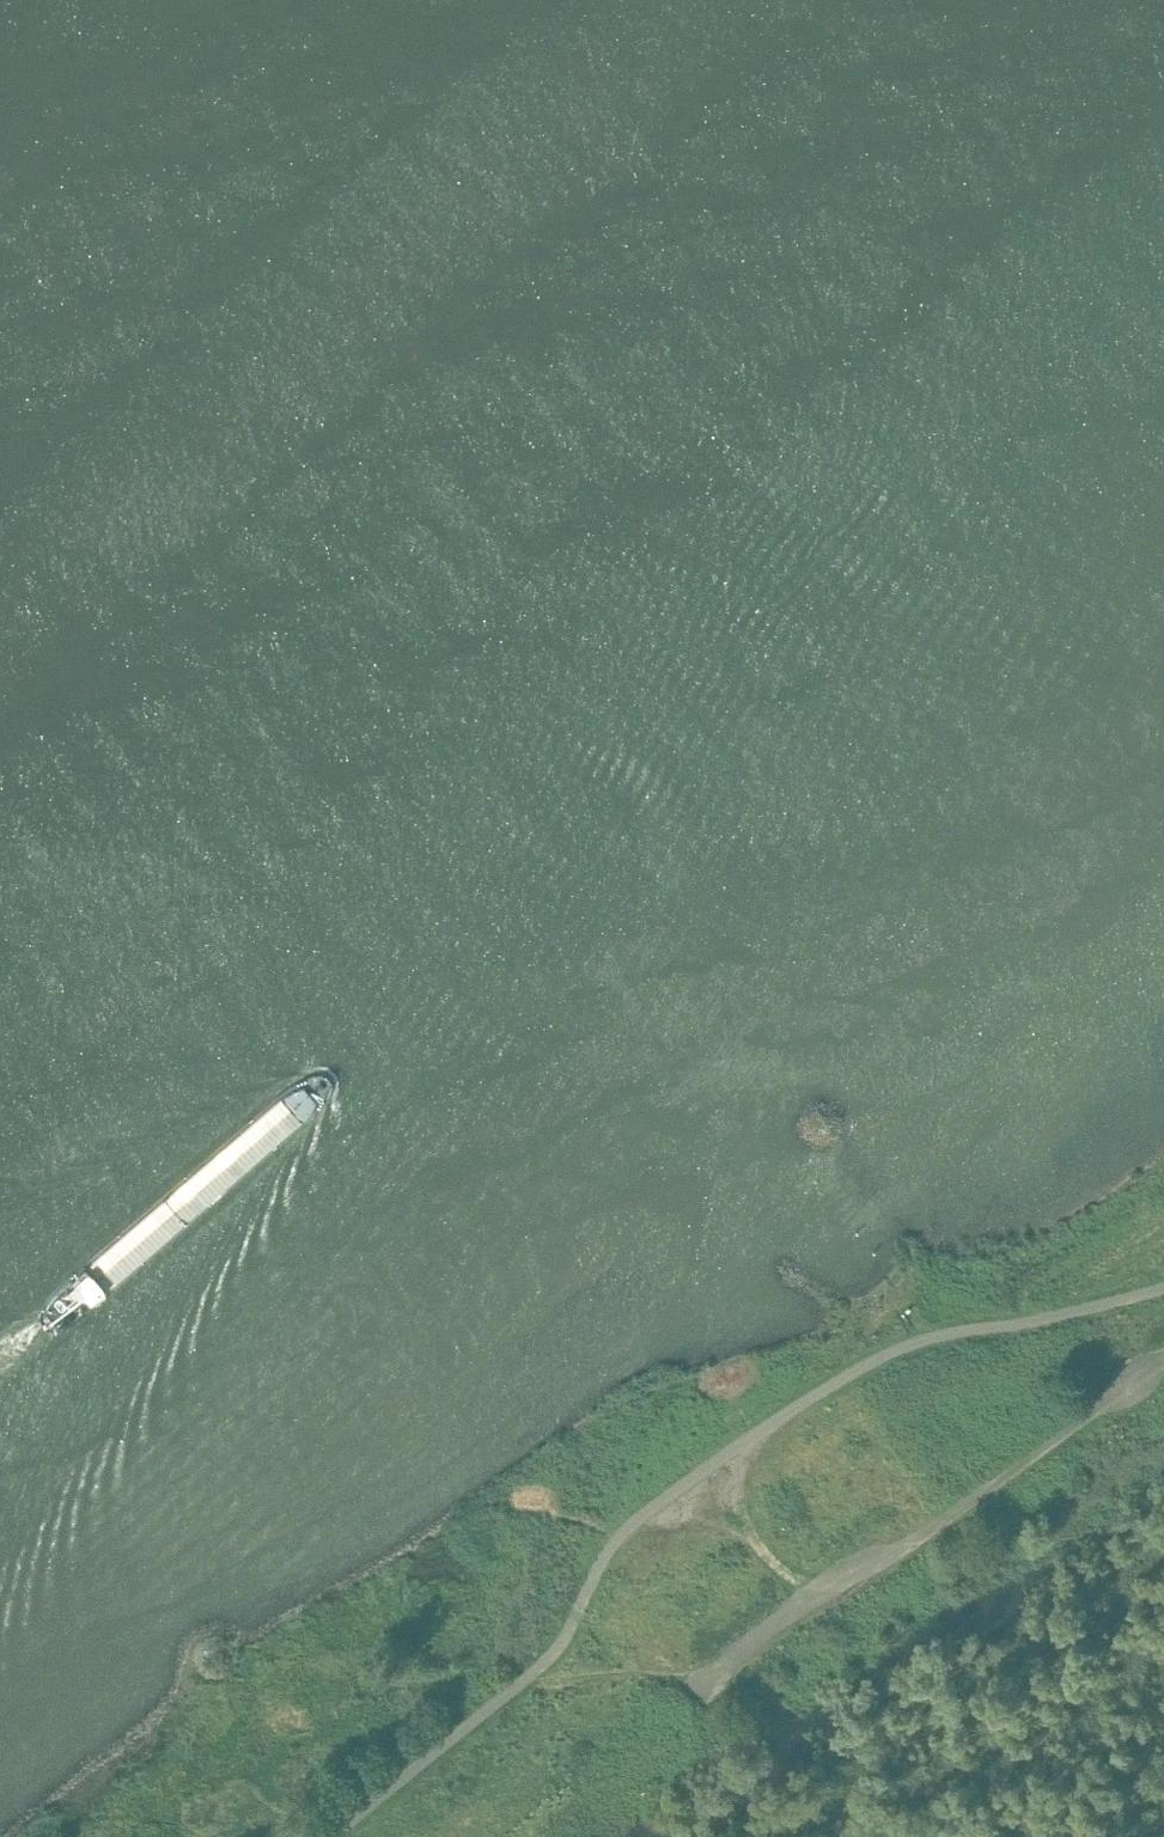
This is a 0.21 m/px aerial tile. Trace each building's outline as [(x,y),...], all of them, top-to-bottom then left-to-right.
[(1080,1399),(1087,1394),(1083,1388),(1076,1393),(1080,1399)]
